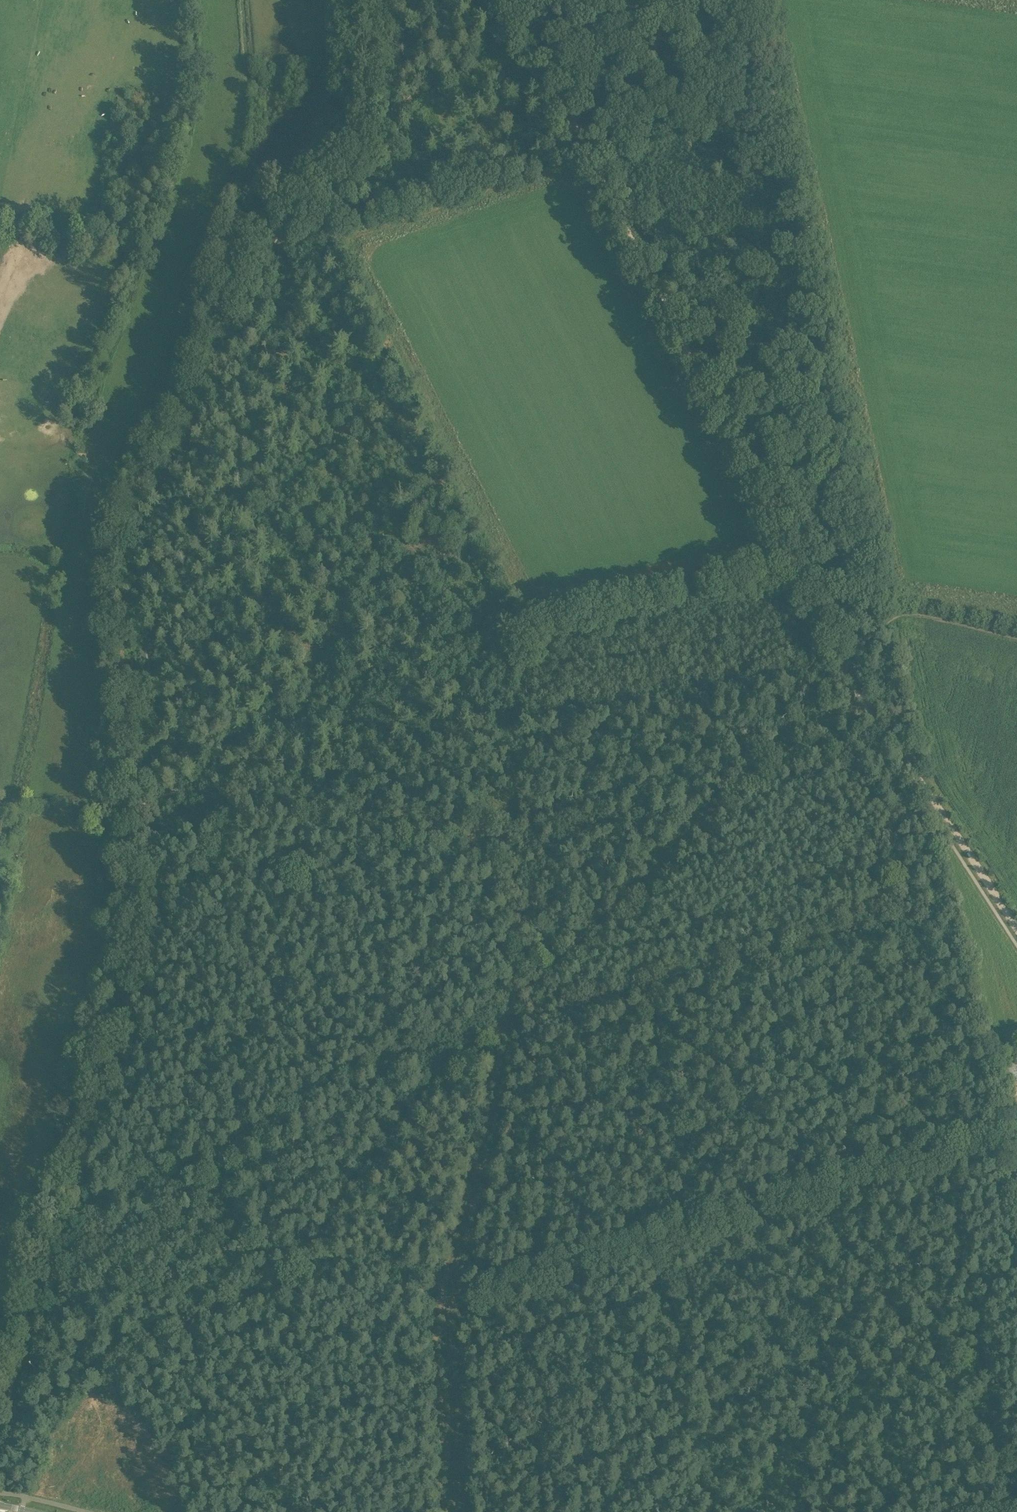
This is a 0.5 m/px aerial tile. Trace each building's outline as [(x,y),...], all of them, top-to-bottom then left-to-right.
[(1014,1082),(1016,1082),(1016,1065),(1008,1067),(1013,1089),(1015,1088),(1014,1082)]
